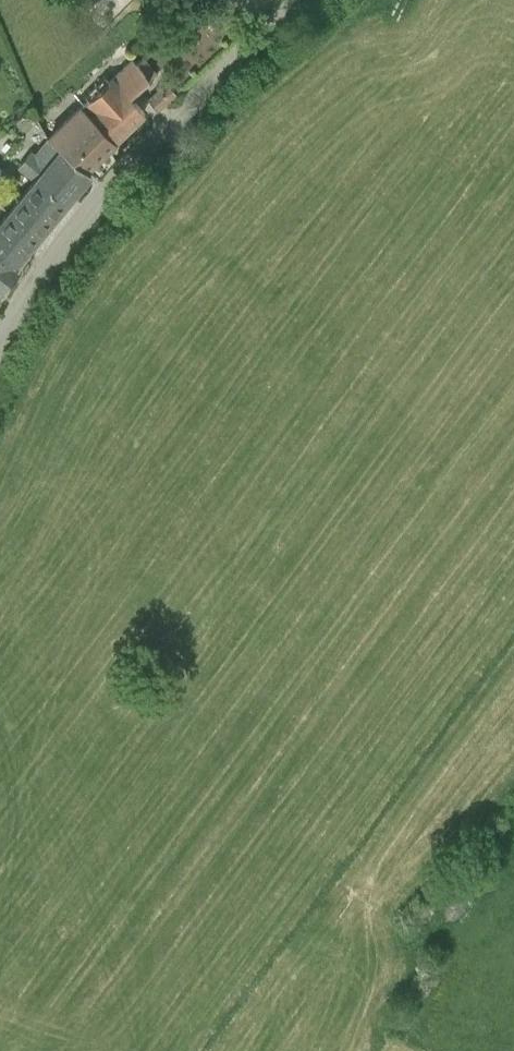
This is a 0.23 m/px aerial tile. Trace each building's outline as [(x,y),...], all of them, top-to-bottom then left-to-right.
[(144,57),(136,64),(148,78),(156,71),(144,57)] [(128,96),(149,78),(148,78),(136,64),(131,58),(86,101),(120,135),(144,112),(128,96)] [(156,109),(176,93),(168,83),(148,98),(156,109)] [(86,169),(96,159),(120,135),(86,101),(57,128),(48,137),(46,139),(86,169)] [(90,173),(86,169),(46,139),(35,152),(31,149),(22,160),(17,166),(32,179),(65,204),(90,173)] [(32,179),(19,195),(52,220),(65,204),(32,179)] [(6,211),(39,236),(52,220),(19,195),(6,211)] [(26,252),(39,236),(6,211),(0,219),(0,233),(26,252)] [(26,252),(0,233),(0,286),(15,267),(26,252)]
